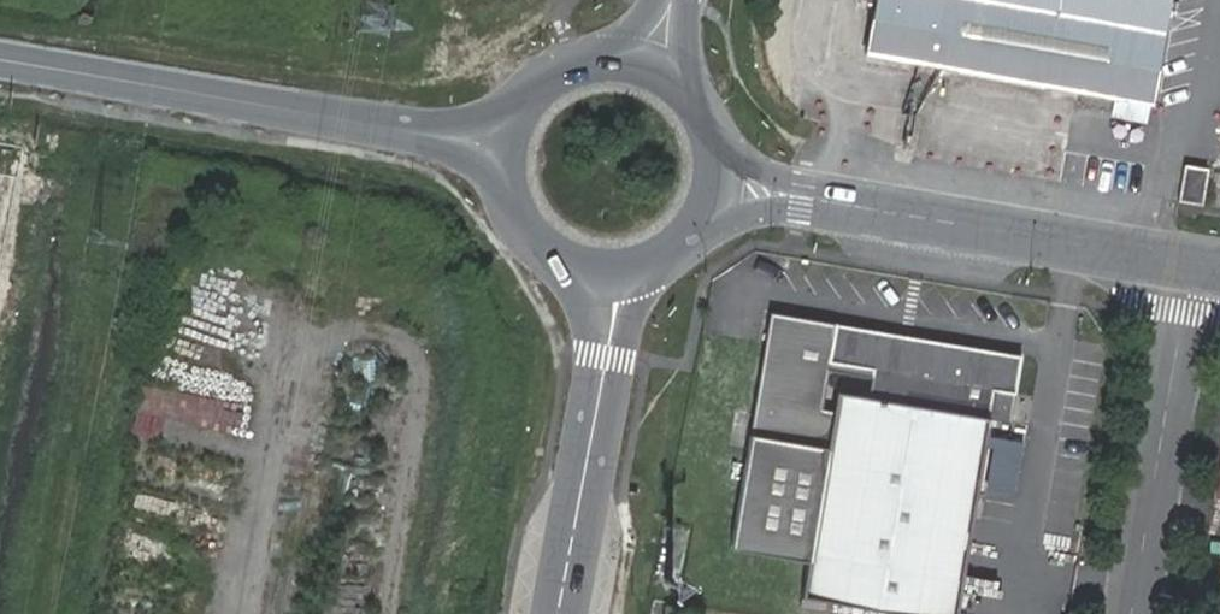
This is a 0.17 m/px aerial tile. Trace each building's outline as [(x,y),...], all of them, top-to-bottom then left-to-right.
[(1149,105),(1168,0),(874,0),(864,54),(1093,95),(1149,105)] [(1177,202),(1201,205),(1207,169),(1195,167),(1183,165),(1177,202)] [(809,556),(836,393),(866,399),(872,370),(828,362),(834,324),(770,313),(731,542),(738,543),(761,548),(809,556)] [(965,557),(967,545),(989,419),(986,419),(991,390),(1014,394),(1021,356),(920,339),(905,336),(892,334),(834,324),(828,362),(872,370),(866,399),(836,393),(809,556),(800,606),(845,613),(955,613),(960,582),(961,579),(965,557)] [(1014,394),(991,390),(986,419),(989,419),(1010,423),(1014,394)] [(194,427),(195,406),(166,404),(164,430),(169,431),(168,450),(181,451),(182,426),(194,427)] [(667,606),(666,613),(686,613),(687,609),(667,606)]
